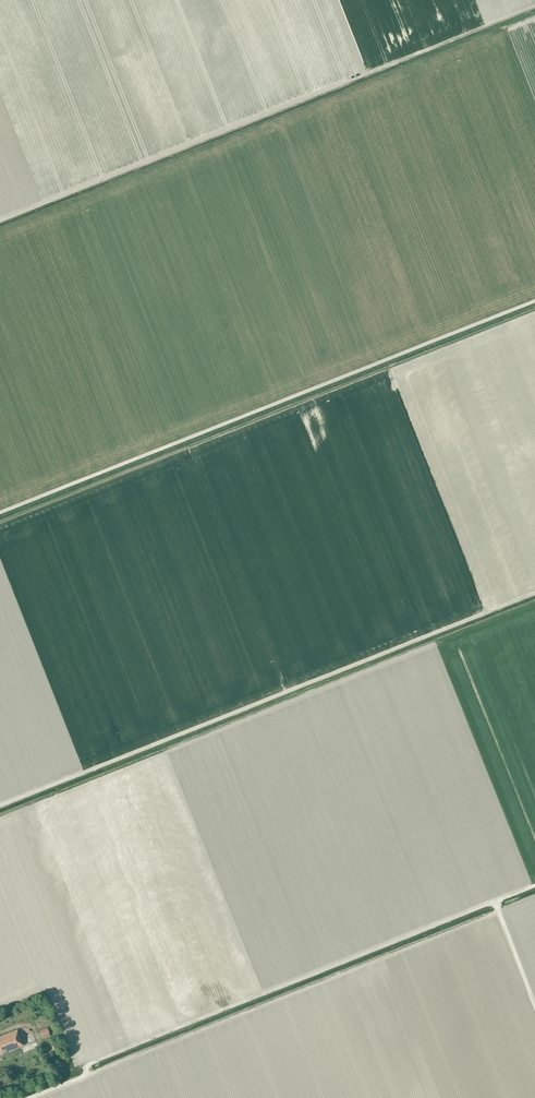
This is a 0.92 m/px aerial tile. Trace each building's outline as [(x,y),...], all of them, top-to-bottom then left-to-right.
[(40,1030),(43,1038),(50,1035),(48,1027),(40,1030)] [(24,1045),(18,1029),(0,1036),(0,1054),(24,1045)]
